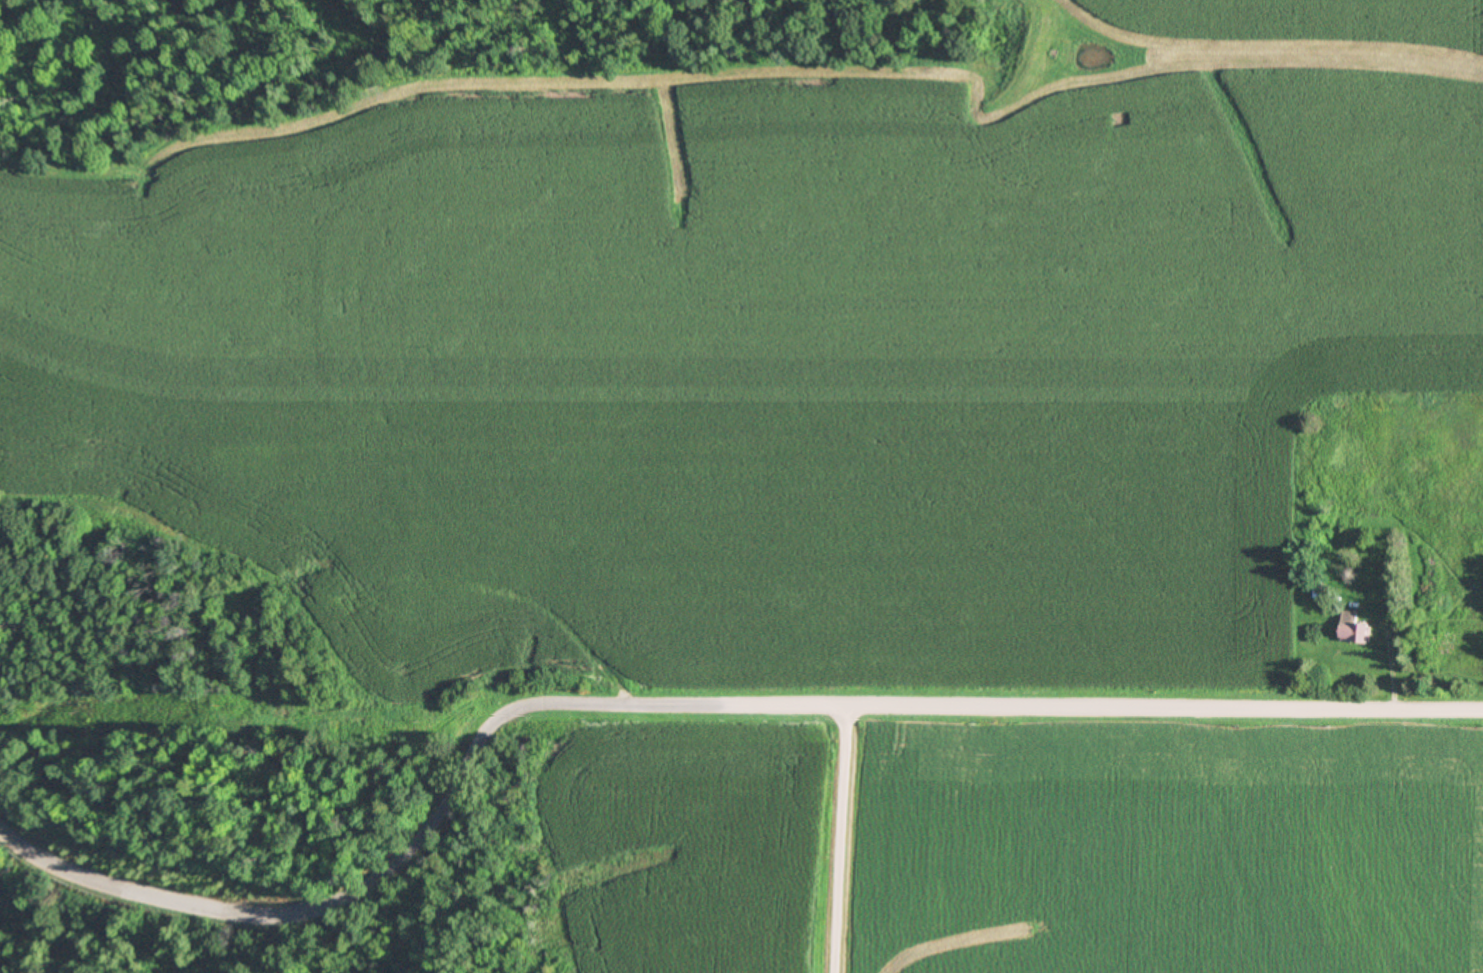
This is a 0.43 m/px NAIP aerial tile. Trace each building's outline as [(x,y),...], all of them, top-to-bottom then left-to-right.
[(1371,642),(1372,622),(1354,622),(1354,610),(1342,609),(1341,641),(1371,642)]
